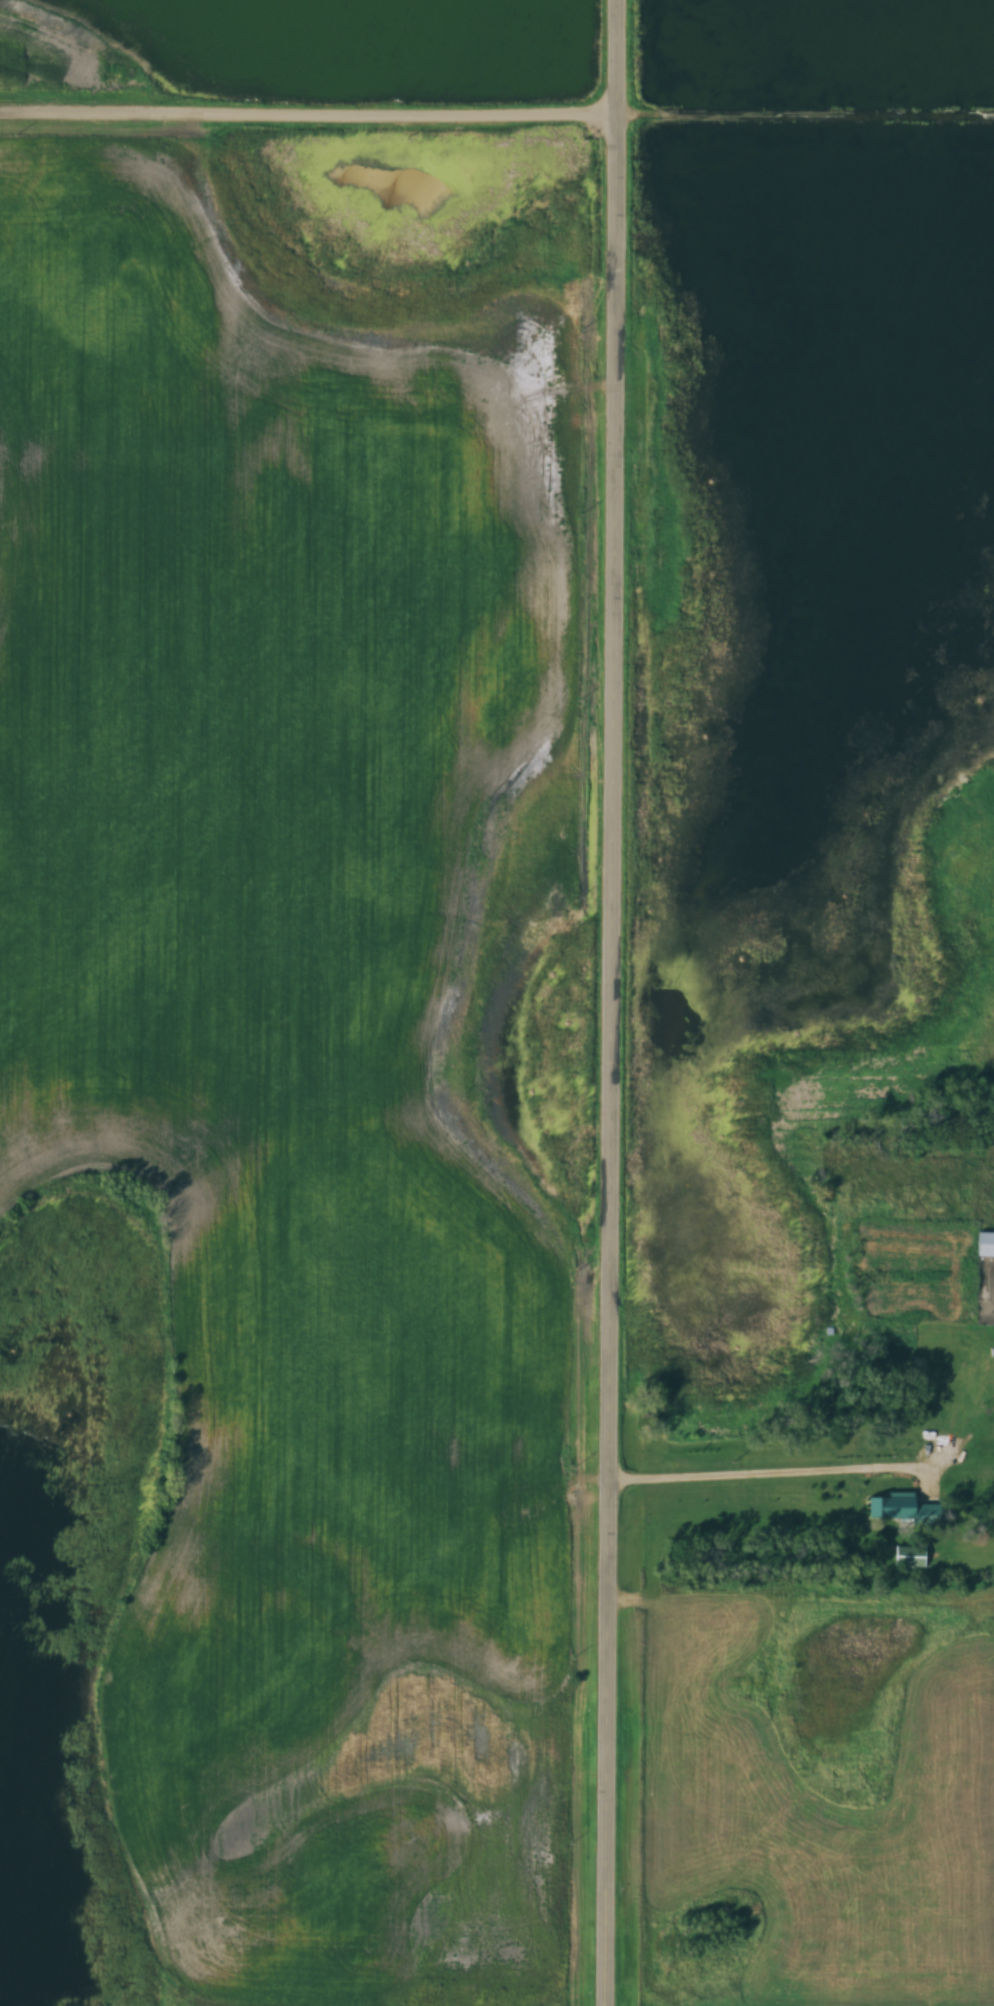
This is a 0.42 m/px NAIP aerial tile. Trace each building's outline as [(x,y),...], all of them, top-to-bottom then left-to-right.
[(980,1228),(993,1228),(993,1253),(979,1253),(980,1228)] [(918,1503),(917,1492),(869,1493),(869,1518),(940,1518),(939,1502),(918,1503)] [(928,1546),(897,1546),(897,1567),(928,1567),(928,1546)]
